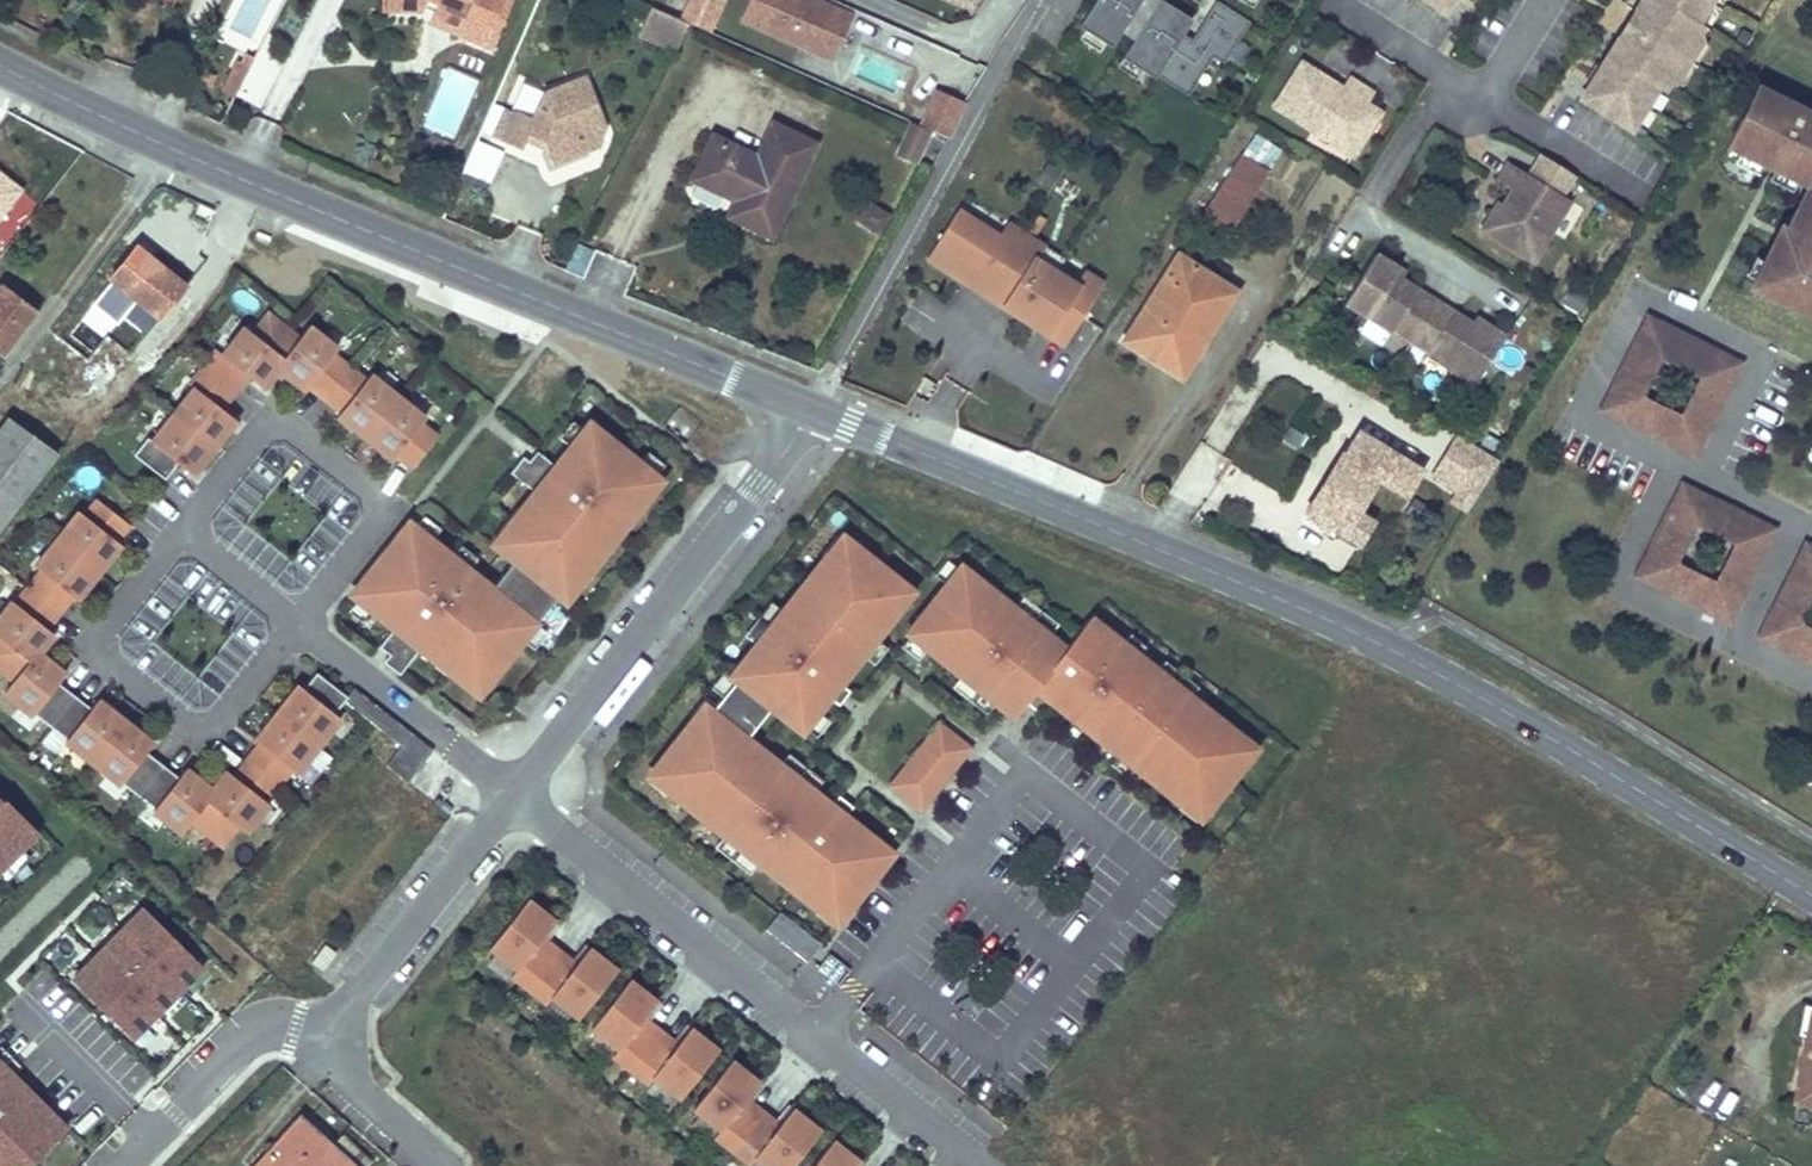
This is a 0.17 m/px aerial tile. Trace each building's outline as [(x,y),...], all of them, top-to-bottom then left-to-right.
[(382,1),(399,1),(398,9),(421,9),(423,3),(433,7),(432,11),(455,21),(457,17),(460,11),(476,18),(491,24),(502,0),(382,0),(382,1)] [(432,11),(428,19),(489,47),(509,0),(502,0),(491,24),(476,18),(460,11),(457,17),(455,21),(432,11)] [(680,12),(710,27),(724,0),(686,0),(680,12)] [(829,0),(751,0),(743,18),(832,58),(853,11),(829,0)] [(1077,26),(1110,46),(1120,31),(1139,0),(1094,0),(1077,26)] [(1120,31),(1132,40),(1157,0),(1139,0),(1120,31)] [(1248,20),(1216,0),(1215,0),(1190,39),(1182,33),(1191,18),(1161,0),(1157,0),(1132,40),(1121,57),(1153,78),(1155,75),(1186,94),(1211,55),(1223,62),(1248,20)] [(1580,94),(1629,124),(1655,83),(1660,87),(1668,74),(1693,34),(1700,23),(1701,22),(1695,18),(1707,0),(1639,0),(1634,8),(1664,27),(1649,51),(1619,32),(1580,94)] [(382,1),(382,9),(398,9),(399,1),(382,1)] [(686,21),(655,7),(653,7),(641,34),(674,48),(686,21)] [(1664,27),(1634,8),(1619,32),(1649,51),(1664,27)] [(1693,34),(1668,74),(1681,82),(1706,42),(1693,34)] [(253,57),(244,53),(238,63),(247,68),(253,57)] [(1274,105),(1339,146),(1352,127),(1366,135),(1381,111),(1367,102),(1374,92),(1349,76),(1339,91),(1322,80),(1325,75),(1302,61),(1274,105)] [(520,146),(524,137),(528,130),(544,136),(547,146),(553,161),(600,144),(606,126),(586,74),(542,90),(532,115),(514,108),(502,137),(520,146)] [(1725,143),(1737,149),(1754,157),(1757,152),(1762,155),(1780,163),(1777,169),(1805,183),(1783,225),(1775,242),(1769,239),(1760,257),(1763,258),(1753,277),(1749,285),(1811,317),(1811,110),(1803,105),(1800,110),(1787,104),(1790,99),(1756,81),(1725,143)] [(939,86),(922,119),(948,133),(966,100),(939,86)] [(931,129),(913,121),(910,126),(928,134),(931,129)] [(714,134),(693,176),(737,196),(729,213),(772,232),(815,142),(773,122),(757,155),(714,134)] [(916,162),(928,134),(910,126),(898,154),(916,162)] [(1352,127),(1339,146),(1353,155),(1366,135),(1352,127)] [(528,130),(524,137),(547,146),(544,136),(528,130)] [(1254,132),(1241,153),(1267,170),(1280,148),(1254,132)] [(1267,170),(1241,153),(1201,216),(1227,232),(1267,170)] [(1510,206),(1505,214),(1492,206),(1480,225),(1532,257),(1569,197),(1507,158),(1497,176),(1512,185),(1504,196),(1501,201),(1510,206)] [(1497,198),(1492,206),(1505,214),(1510,206),(1501,201),(1497,198)] [(879,232),(889,216),(868,204),(859,219),(879,232)] [(956,211),(926,258),(1064,344),(1102,284),(1083,272),(1075,285),(1035,260),(1044,248),(1006,224),(998,237),(956,211)] [(1775,242),(1783,225),(1778,223),(1769,239),(1775,242)] [(575,244),(562,267),(584,276),(594,251),(575,244)] [(135,249),(110,280),(158,319),(183,288),(135,249)] [(1356,280),(1345,298),(1366,311),(1391,327),(1393,325),(1411,336),(1429,348),(1427,350),(1453,366),(1474,380),(1505,332),(1486,320),(1482,326),(1471,319),(1401,274),(1390,267),(1394,261),(1375,250),(1356,280)] [(1179,256),(1124,341),(1182,377),(1235,291),(1179,256)] [(1394,261),(1390,267),(1401,274),(1404,268),(1394,261)] [(158,319),(110,280),(102,290),(150,329),(158,319)] [(0,288),(0,356),(2,358),(38,312),(2,285),(0,288)] [(1699,455),(1745,355),(1644,309),(1599,410),(1699,455)] [(1475,313),(1471,319),(1482,326),(1486,320),(1475,313)] [(348,369),(331,355),(336,350),(307,327),(298,339),(267,315),(252,334),(243,328),(221,355),(215,351),(202,368),(232,391),(244,376),(261,389),(276,370),(303,391),(306,386),(323,400),(348,369)] [(102,328),(77,360),(107,383),(131,352),(102,328)] [(233,421),(219,410),(232,391),(202,368),(189,385),(193,388),(171,417),(212,449),(233,421)] [(396,398),(369,376),(364,382),(348,369),(323,400),(340,412),(336,417),(364,439),(396,398)] [(435,438),(419,425),(424,419),(396,398),(364,439),(391,460),(395,456),(411,469),(435,438)] [(212,449),(171,417),(152,441),(147,437),(133,454),(164,479),(175,464),(190,476),(212,449)] [(0,430),(0,529),(56,456),(8,419),(0,430)] [(409,522),(351,594),(357,600),(374,613),(393,628),(378,647),(388,655),(383,662),(398,674),(418,648),(436,662),(442,654),(485,688),(522,641),(535,625),(576,573),(586,562),(593,568),(663,481),(656,476),(639,462),(589,422),(583,429),(569,446),(554,466),(535,451),(528,461),(524,458),(510,474),(535,493),(522,511),(529,517),(508,543),(501,552),(506,556),(485,583),(469,570),(453,557),(432,540),(415,527),(409,522)] [(1393,442),(1363,422),(1307,509),(1357,542),(1374,514),(1360,505),(1378,477),(1404,494),(1424,463),(1393,442)] [(569,446),(583,429),(575,423),(562,440),(569,446)] [(1475,501),(1502,458),(1462,433),(1435,476),(1475,501)] [(1195,464),(1217,474),(1227,455),(1204,444),(1195,464)] [(663,468),(645,455),(639,462),(656,476),(663,468)] [(1633,576),(1732,622),(1779,522),(1679,476),(1633,576)] [(115,539),(128,523),(98,499),(85,516),(79,511),(58,539),(98,571),(120,543),(115,539)] [(508,543),(529,517),(522,511),(500,537),(508,543)] [(437,532),(421,519),(415,527),(432,540),(437,532)] [(842,535),(827,554),(835,560),(850,541),(842,535)] [(1757,639),(1811,663),(1811,543),(1801,538),(1757,639)] [(76,598),(98,571),(58,539),(36,566),(41,571),(29,587),(58,611),(71,594),(76,598)] [(695,715),(654,768),(673,783),(667,790),(723,835),(758,863),(817,910),(824,901),(842,917),(885,862),(867,847),(873,839),(844,817),(831,806),(814,793),(779,765),(746,739),(770,708),(801,734),(804,729),(817,713),(816,711),(828,696),(839,683),(840,683),(870,645),(884,628),(898,610),(891,603),(905,585),(850,541),(835,560),(827,554),(783,610),(757,644),(731,676),(736,680),(723,697),(716,705),(703,722),(695,715)] [(476,563),(459,549),(453,557),(469,570),(476,563)] [(945,584),(957,569),(945,558),(932,574),(945,584)] [(584,579),(593,568),(586,562),(576,573),(584,579)] [(1013,608),(960,565),(957,569),(945,584),(906,633),(908,635),(926,649),(960,676),(995,703),(1013,718),(1025,703),(1035,690),(1048,700),(1059,685),(1076,699),(1093,713),(1112,727),(1146,754),(1162,767),(1160,768),(1190,792),(1197,784),(1215,799),(1250,756),(1231,742),(1237,734),(1207,709),(1206,711),(1189,698),(1155,671),(1137,657),(1122,645),(1118,642),(1120,640),(1090,617),(1090,618),(1089,617),(1079,630),(1065,648),(1048,636),(1013,608)] [(913,591),(905,585),(891,603),(898,610),(913,591)] [(53,633),(46,627),(58,611),(29,587),(16,603),(12,601),(0,616),(0,669),(14,680),(4,692),(33,715),(34,713),(50,726),(75,695),(57,681),(64,673),(38,652),(53,633)] [(374,613),(357,600),(351,607),(368,620),(374,613)] [(1054,628),(1020,600),(1013,608),(1048,636),(1054,628)] [(748,638),(757,644),(783,610),(776,603),(748,638)] [(529,648),(543,631),(535,625),(522,641),(529,648)] [(892,634),(884,628),(870,645),(878,651),(892,634)] [(926,649),(908,635),(902,643),(920,657),(926,649)] [(1143,649),(1128,637),(1122,645),(1137,657),(1143,649)] [(485,688),(442,654),(436,662),(478,696),(485,688)] [(1195,690),(1161,663),(1155,671),(1189,698),(1195,690)] [(339,718),(334,713),(346,697),(316,672),(303,688),(298,685),(277,712),(318,745),(339,718)] [(731,676),(728,674),(715,691),(723,697),(736,680),(731,676)] [(995,703),(960,676),(954,684),(989,711),(995,703)] [(840,683),(839,683),(828,696),(840,707),(851,692),(840,683)] [(1038,713),(1048,700),(1035,690),(1025,703),(1038,713)] [(92,762),(125,722),(97,699),(91,708),(75,695),(50,726),(66,739),(65,740),(92,762)] [(709,699),(695,715),(703,722),(716,705),(709,699)] [(1093,713),(1076,699),(1070,707),(1087,721),(1093,713)] [(296,773),(318,745),(277,712),(255,740),(260,744),(247,760),(277,785),(290,768),(296,773)] [(825,719),(817,713),(804,729),(812,735),(825,719)] [(922,812),(972,747),(938,721),(888,786),(922,812)] [(162,764),(145,751),(152,742),(125,722),(92,762),(120,784),(121,783),(137,796),(162,764)] [(1146,754),(1112,727),(1106,735),(1139,762),(1146,754)] [(409,730),(384,760),(408,779),(433,749),(409,730)] [(1250,756),(1256,748),(1237,734),(1231,742),(1250,756)] [(785,757),(779,765),(814,793),(820,785),(785,757)] [(210,835),(235,805),(254,820),(268,803),(264,801),(277,785),(247,760),(233,776),(226,770),(211,789),(185,769),(178,777),(162,764),(137,796),(155,809),(153,810),(182,833),(191,821),(210,835)] [(673,783),(654,768),(648,776),(667,790),(673,783)] [(1215,799),(1197,784),(1190,792),(1210,807),(1216,799),(1215,799)] [(35,832),(38,829),(1,792),(0,793),(0,867),(35,832)] [(838,797),(831,806),(844,817),(851,808),(838,797)] [(758,863),(723,835),(717,843),(752,871),(758,863)] [(891,854),(873,839),(867,847),(885,862),(891,854)] [(529,988),(554,957),(536,944),(543,936),(554,922),(526,899),(490,946),(516,967),(511,975),(529,988)] [(824,901),(817,910),(836,925),(842,917),(824,901)] [(143,908),(72,978),(132,1038),(203,968),(143,908)] [(560,948),(543,936),(536,944),(554,957),(560,948)] [(324,945),(312,961),(323,969),(335,953),(324,945)] [(579,1017),(616,970),(588,948),(577,962),(570,971),(554,957),(529,988),(547,1003),(552,996),(579,1017)] [(577,962),(560,948),(554,957),(570,971),(577,962)] [(631,1069),(655,1038),(638,1024),(645,1016),(656,1002),(628,980),(592,1027),(619,1048),(613,1055),(631,1069)] [(1808,1037),(1811,1017),(1811,1005),(1804,1004),(1798,1034),(1808,1037)] [(662,1030),(645,1016),(638,1024),(655,1038),(662,1030)] [(1808,1037),(1796,1098),(1811,1101),(1811,1017),(1808,1037)] [(680,1097),(717,1050),(689,1028),(678,1042),(672,1050),(655,1038),(631,1069),(648,1082),(653,1076),(680,1097)] [(678,1042),(662,1030),(655,1038),(672,1050),(678,1042)] [(71,1125),(0,1055),(0,1165),(30,1165),(71,1125)] [(732,1149),(757,1118),(739,1104),(746,1096),(757,1082),(730,1060),(693,1106),(720,1128),(715,1135),(732,1149)] [(763,1109),(746,1096),(739,1104),(757,1118),(763,1109)] [(818,1130),(790,1108),(780,1122),(773,1130),(757,1118),(732,1149),(749,1163),(754,1155),(768,1165),(790,1165),(818,1130)] [(773,1130),(780,1122),(763,1109),(757,1118),(773,1130)] [(250,1165),(365,1165),(370,1160),(341,1135),(332,1143),(299,1113),(250,1165)] [(858,1162),(832,1141),(812,1165),(856,1165),(858,1162)]
